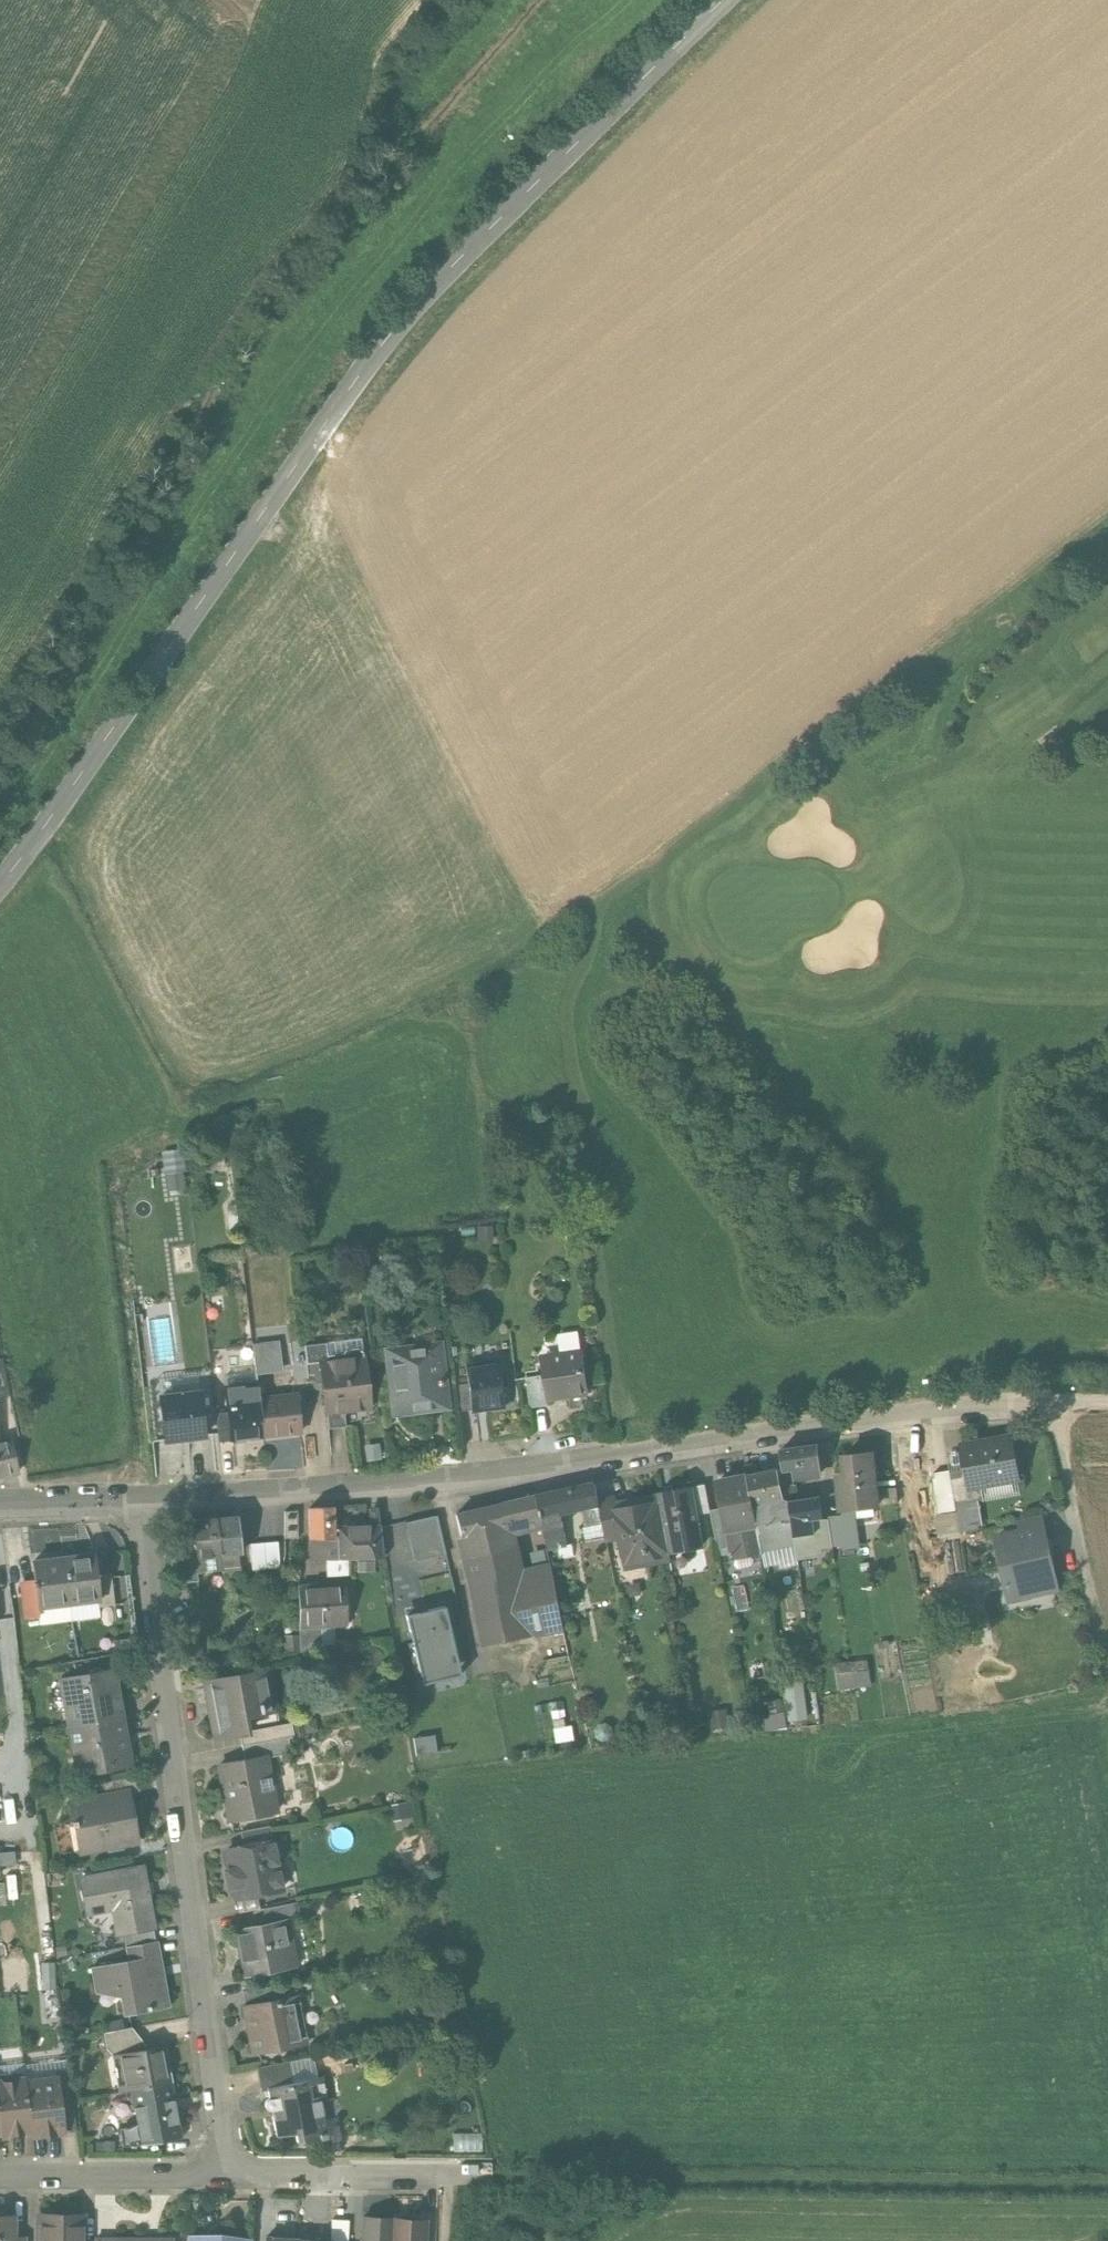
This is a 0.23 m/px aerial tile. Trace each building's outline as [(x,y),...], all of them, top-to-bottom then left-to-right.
[(192,1243),(171,1244),(173,1270),(194,1269),(192,1243)] [(277,1344),(252,1347),(255,1374),(281,1371),(277,1344)] [(304,1346),(307,1379),(321,1377),(328,1430),(345,1428),(344,1416),(347,1412),(369,1410),(362,1352),(361,1352),(358,1349),(345,1351),(342,1355),(342,1354),(341,1355),(342,1360),(327,1361),(325,1344),(304,1346)] [(438,1346),(390,1352),(397,1414),(445,1408),(438,1346)] [(545,1378),(548,1400),(589,1394),(582,1351),(550,1356),(552,1377),(545,1378)] [(0,1361),(0,1399),(11,1396),(4,1361),(0,1361)] [(501,1362),(466,1367),(469,1384),(472,1411),(507,1406),(501,1362)] [(549,1406),(548,1400),(545,1378),(527,1380),(532,1409),(549,1406)] [(472,1411),(469,1384),(455,1386),(458,1412),(472,1411)] [(226,1388),(229,1414),(233,1441),(263,1437),(259,1400),(257,1387),(244,1389),(243,1386),(226,1388)] [(199,1393),(160,1397),(165,1441),(204,1437),(199,1393)] [(297,1396),(259,1400),(263,1437),(301,1433),(297,1396)] [(219,1443),(233,1441),(229,1414),(215,1415),(219,1443)] [(931,1439),(896,1442),(900,1480),(921,1479),(922,1485),(935,1484),(934,1473),(931,1439)] [(968,1469),(971,1484),(976,1483),(982,1482),(983,1485),(1018,1479),(1010,1439),(964,1447),(968,1469)] [(14,1452),(11,1441),(0,1443),(0,1456),(14,1452)] [(793,1470),(794,1479),(817,1476),(816,1464),(820,1464),(817,1445),(781,1450),(784,1469),(792,1468),(793,1470)] [(20,1474),(14,1452),(0,1456),(0,1479),(20,1474)] [(846,1475),(838,1475),(842,1510),(879,1506),(874,1454),(844,1457),(846,1475)] [(949,1472),(955,1503),(979,1499),(976,1483),(971,1484),(968,1469),(949,1472)] [(747,1477),(753,1505),(784,1499),(790,1502),(797,1500),(794,1479),(793,1470),(747,1477)] [(934,1473),(935,1484),(937,1500),(938,1512),(956,1511),(955,1503),(949,1472),(934,1473)] [(731,1548),(733,1558),(762,1552),(759,1537),(755,1519),(753,1505),(747,1477),(718,1483),(723,1509),(731,1548)] [(595,1485),(536,1498),(545,1532),(563,1526),(561,1513),(584,1508),(599,1505),(595,1485)] [(692,1489),(698,1517),(711,1515),(710,1511),(705,1487),(692,1489)] [(910,1515),(938,1512),(937,1500),(915,1501),(913,1488),(901,1489),(903,1515),(910,1515)] [(659,1495),(659,1496),(669,1552),(703,1546),(698,1517),(692,1489),(659,1495)] [(901,1504),(901,1489),(878,1491),(879,1506),(901,1504)] [(659,1496),(618,1504),(619,1511),(616,1511),(622,1540),(627,1568),(671,1560),(669,1552),(659,1496)] [(483,1510),(488,1530),(509,1525),(539,1518),(534,1498),(483,1510)] [(784,1499),(753,1505),(757,1525),(792,1518),(790,1504),(790,1502),(784,1499)] [(792,1518),(793,1522),(813,1520),(823,1518),(821,1499),(790,1504),(792,1518)] [(984,1528),(979,1499),(955,1503),(956,1511),(960,1534),(984,1528)] [(618,1501),(599,1505),(603,1524),(607,1543),(622,1540),(616,1511),(619,1511),(618,1504),(618,1501)] [(599,1505),(584,1508),(589,1532),(595,1531),(594,1526),(603,1524),(599,1505)] [(307,1508),(300,1508),(302,1556),(309,1556),(307,1508)] [(334,1508),(310,1510),(311,1543),(335,1542),(334,1528),(334,1508)] [(723,1509),(710,1511),(711,1515),(718,1550),(731,1548),(723,1509)] [(854,1509),(842,1510),(843,1520),(830,1522),(833,1545),(842,1544),(843,1551),(859,1548),(854,1509)] [(483,1510),(456,1516),(461,1538),(488,1530),(483,1510)] [(299,1511),(285,1512),(285,1539),(299,1539),(299,1511)] [(960,1534),(956,1511),(938,1512),(938,1523),(938,1539),(960,1534)] [(910,1515),(911,1524),(938,1523),(938,1512),(910,1515)] [(281,1514),(256,1516),(261,1548),(261,1549),(281,1548),(281,1514)] [(432,1517),(406,1523),(415,1563),(446,1556),(437,1517),(432,1517)] [(239,1518),(216,1520),(221,1556),(234,1554),(244,1553),(239,1518)] [(762,1552),(764,1552),(763,1546),(777,1543),(778,1549),(796,1545),(792,1518),(757,1525),(762,1552)] [(795,1537),(799,1558),(821,1555),(820,1547),(833,1545),(830,1522),(824,1523),(823,1518),(813,1520),(815,1534),(795,1537)] [(216,1520),(195,1522),(198,1542),(200,1558),(196,1559),(198,1574),(224,1571),(223,1568),(222,1558),(221,1556),(216,1520)] [(813,1520),(793,1522),(795,1537),(815,1534),(813,1520)] [(514,1549),(509,1525),(488,1530),(461,1538),(470,1581),(467,1581),(467,1583),(476,1620),(482,1647),(530,1637),(518,1573),(512,1549),(514,1549)] [(334,1528),(335,1542),(336,1541),(337,1551),(339,1562),(383,1559),(380,1527),(334,1528)] [(564,1529),(543,1534),(547,1549),(567,1544),(564,1529)] [(1041,1532),(1000,1541),(1012,1599),(1054,1590),(1041,1532)] [(336,1541),(335,1542),(311,1543),(311,1552),(337,1551),(336,1541)] [(200,1558),(198,1542),(171,1545),(174,1583),(199,1581),(198,1574),(196,1559),(200,1558)] [(261,1549),(261,1548),(249,1549),(250,1563),(263,1561),(261,1549)] [(234,1554),(221,1556),(222,1558),(223,1568),(235,1566),(234,1554)] [(64,1560),(69,1605),(98,1601),(101,1601),(98,1577),(95,1556),(64,1560)] [(41,1609),(69,1605),(64,1560),(32,1564),(35,1583),(38,1609),(41,1609)] [(235,1566),(223,1568),(224,1571),(229,1596),(239,1594),(238,1590),(245,1589),(240,1565),(235,1566)] [(551,1565),(518,1573),(530,1637),(564,1630),(551,1565)] [(98,1577),(101,1601),(98,1601),(99,1609),(115,1607),(111,1575),(98,1577)] [(41,1609),(38,1609),(35,1583),(22,1585),(26,1618),(42,1616),(41,1609)] [(299,1585),(300,1626),(321,1625),(346,1625),(345,1584),(299,1585)] [(407,1644),(416,1680),(420,1679),(441,1675),(439,1668),(458,1663),(445,1607),(406,1616),(412,1643),(407,1644)] [(300,1626),(300,1652),(321,1648),(321,1625),(300,1626)] [(299,1635),(285,1635),(285,1649),(300,1650),(299,1635)] [(840,1688),(860,1685),(856,1659),(836,1662),(840,1688)] [(441,1675),(420,1679),(422,1685),(461,1676),(458,1663),(439,1668),(441,1675)] [(68,1727),(69,1727),(120,1717),(111,1670),(59,1680),(68,1727)] [(206,1684),(214,1740),(240,1735),(281,1727),(271,1671),(206,1684)] [(806,1680),(784,1682),(785,1697),(767,1698),(768,1725),(808,1723),(806,1680)] [(120,1717),(69,1727),(73,1749),(79,1748),(84,1775),(130,1766),(121,1717),(120,1717)] [(291,1725),(281,1727),(240,1735),(242,1748),(289,1739),(293,1738),(291,1725)] [(292,1754),(289,1739),(242,1748),(245,1761),(267,1757),(267,1759),(292,1754)] [(218,1766),(229,1822),(277,1813),(267,1759),(267,1757),(245,1761),(218,1766)] [(105,1796),(128,1792),(139,1789),(137,1777),(103,1783),(105,1796)] [(76,1826),(81,1853),(138,1843),(128,1792),(105,1796),(71,1802),(75,1821),(72,1821),(73,1827),(76,1826)] [(243,1848),(272,1842),(269,1827),(240,1833),(243,1848)] [(233,1888),(235,1899),(281,1890),(276,1864),(282,1859),(280,1848),(273,1845),(272,1842),(243,1848),(226,1851),(230,1871),(225,1872),(229,1889),(233,1888)] [(141,1869),(79,1881),(84,1908),(111,1903),(117,1937),(122,1936),(153,1930),(141,1869)] [(265,1926),(283,1923),(300,1920),(296,1903),(262,1910),(265,1926)] [(235,1932),(244,1978),(292,1969),(283,1923),(265,1926),(235,1932)] [(155,1942),(153,1930),(122,1936),(125,1948),(155,1942)] [(129,1962),(159,1956),(156,1942),(155,1942),(125,1948),(126,1958),(128,1957),(129,1962)] [(127,2015),(168,2007),(159,1956),(129,1962),(92,1969),(97,1991),(122,1986),(127,2015)] [(243,1992),(246,2008),(280,2002),(277,1986),(243,1992)] [(246,2008),(254,2054),(300,2045),(291,1999),(280,2002),(246,2008)] [(132,2028),(102,2033),(105,2047),(134,2042),(132,2028)] [(170,2083),(163,2047),(120,2055),(126,2091),(131,2091),(170,2083)] [(268,2091),(268,2089),(291,2085),(286,2063),(257,2068),(262,2092),(268,2091)] [(0,2082),(0,2132),(0,2133),(0,2135),(31,2131),(25,2082),(25,2079),(0,2082)] [(56,2079),(25,2082),(31,2131),(32,2136),(61,2132),(62,2132),(59,2103),(56,2079)] [(291,2085),(268,2089),(268,2091),(270,2100),(268,2100),(267,2101),(266,2102),(265,2103),(265,2104),(264,2106),(265,2107),(265,2108),(266,2110),(267,2110),(268,2111),(269,2112),(270,2112),(272,2111),(277,2138),(296,2135),(298,2143),(321,2138),(321,2140),(328,2139),(325,2126),(321,2127),(316,2104),(328,2102),(324,2079),(291,2085)] [(170,2083),(131,2091),(138,2130),(138,2131),(141,2146),(181,2139),(178,2123),(170,2083)] [(72,2101),(59,2103),(62,2132),(61,2132),(61,2134),(76,2132),(72,2101)] [(40,2217),(40,2240),(82,2240),(82,2217),(40,2217)] [(0,2218),(0,2240),(14,2240),(14,2239),(14,2218),(0,2218)] [(331,2240),(348,2240),(349,2221),(332,2220),(331,2240)] [(363,2220),(362,2240),(392,2240),(393,2222),(363,2220)] [(393,2222),(392,2240),(424,2240),(425,2223),(393,2222)]
